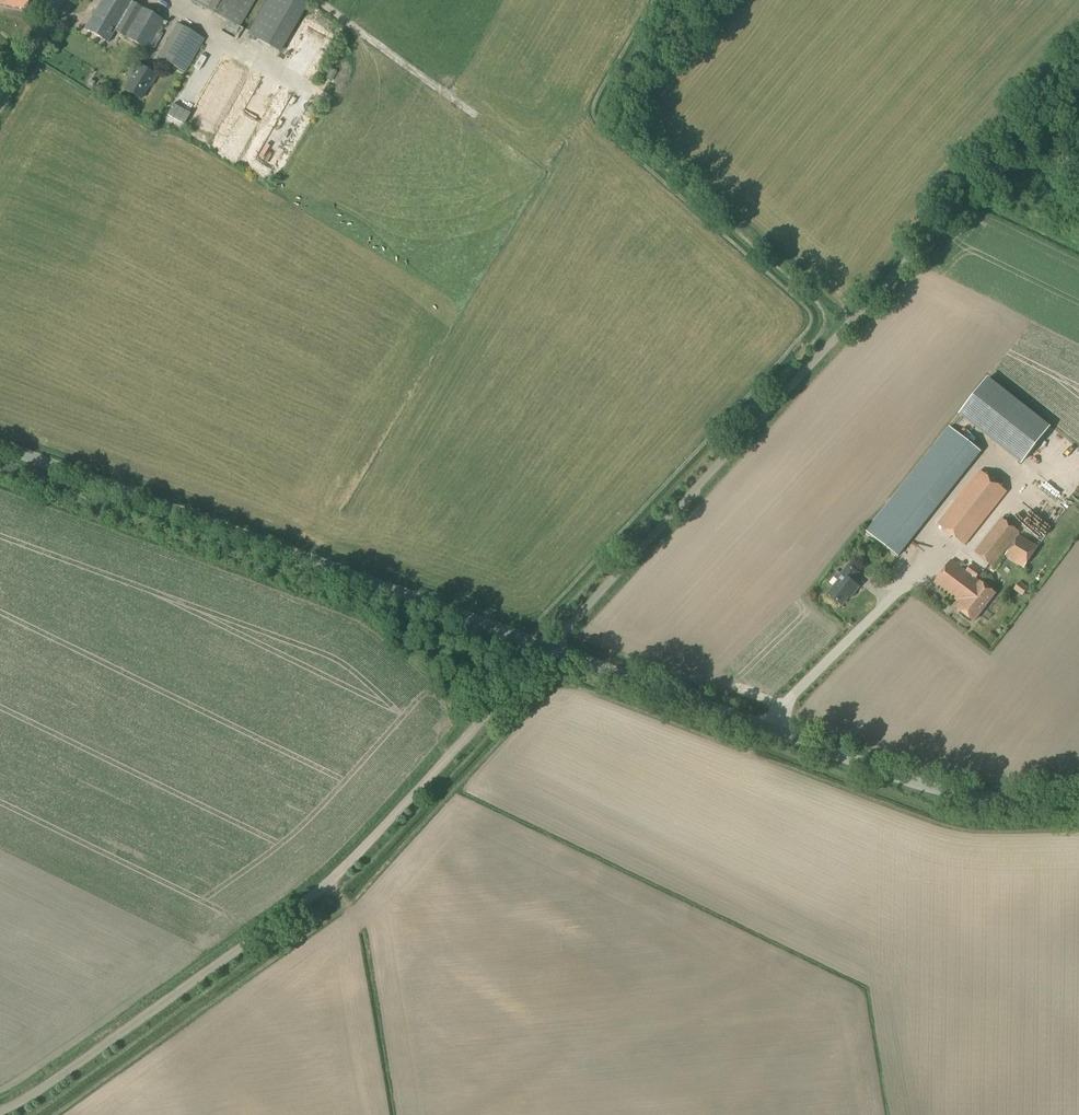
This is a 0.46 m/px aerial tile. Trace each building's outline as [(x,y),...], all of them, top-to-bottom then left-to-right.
[(28,0),(0,0),(0,4),(26,9),(28,0)] [(157,31),(163,21),(127,0),(101,0),(84,30),(107,43),(114,32),(146,51),(148,48),(153,52),(163,34),(157,31)] [(243,29),(239,27),(254,0),(189,0),(226,21),(220,31),(236,40),(243,29)] [(308,1),(307,0),(267,0),(247,34),(279,52),(308,1)] [(184,72),(204,39),(178,24),(158,57),(184,72)] [(149,87),(155,75),(137,65),(130,77),(131,78),(124,90),(140,99),(147,87),(149,87)] [(197,111),(205,93),(191,86),(182,104),(197,111)] [(1049,428),(987,379),(960,413),(1022,462),(1049,428)] [(898,557),(924,524),(981,452),(948,426),(892,498),(865,531),(898,557)] [(964,545),(1007,492),(979,470),(937,523),(964,545)] [(992,567),(1019,532),(1001,517),(973,552),(992,567)] [(1023,568),(1038,547),(1018,535),(1004,556),(1023,568)] [(966,570),(951,559),(933,583),(958,603),(955,606),(973,621),(994,593),(979,582),(980,581),(976,578),(980,572),(970,564),(966,570)] [(843,606),(858,586),(852,582),(859,573),(848,563),(836,579),(838,581),(827,594),(843,606)] [(1019,581),(1013,590),(1022,596),(1028,588),(1019,581)]
